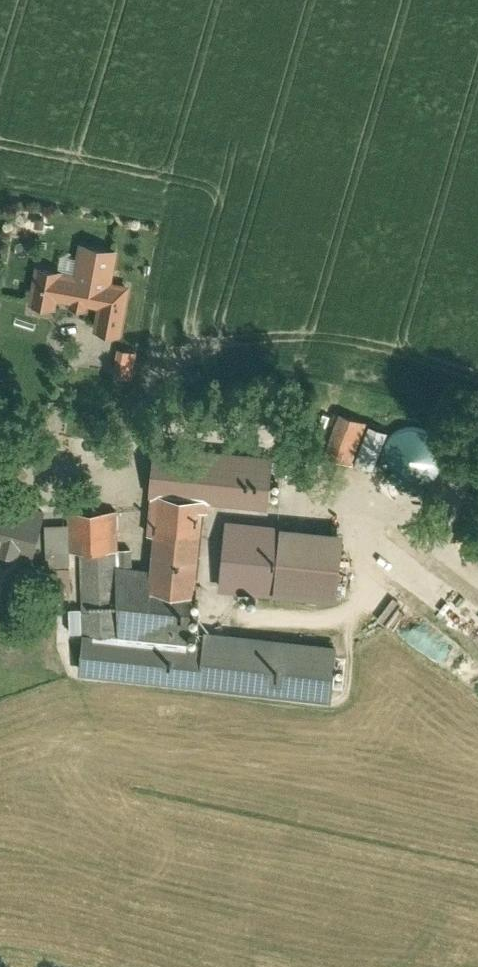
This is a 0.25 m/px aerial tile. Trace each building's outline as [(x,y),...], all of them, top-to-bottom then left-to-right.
[(36,262),(29,302),(54,307),(56,294),(72,297),(70,304),(86,307),(87,303),(99,305),(95,329),(120,333),(129,281),(116,278),(122,246),(81,239),(75,269),(36,262)] [(134,375),(137,351),(118,348),(114,371),(134,375)] [(340,413),(323,456),(349,466),(367,424),(340,413)] [(435,436),(428,429),(419,426),(409,425),(399,428),(391,434),(386,442),(383,451),(383,461),(387,470),(394,477),(402,482),(411,484),(421,483),(430,479),(437,472),(441,463),(442,453),(440,444),(435,436)] [(158,447),(155,499),(150,566),(148,585),(201,591),(210,502),(270,505),(272,453),(158,447)] [(31,553),(43,507),(0,496),(0,545),(31,553)] [(113,506),(68,508),(70,549),(78,548),(115,546),(113,506)] [(219,586),(342,596),(349,529),(226,520),(219,586)] [(115,546),(78,548),(85,631),(113,634),(119,582),(148,585),(150,566),(117,563),(115,546)] [(201,591),(148,585),(119,582),(113,634),(196,642),(201,591)] [(196,642),(113,634),(85,631),(81,670),(330,696),(335,643),(208,630),(206,643),(196,642)]
